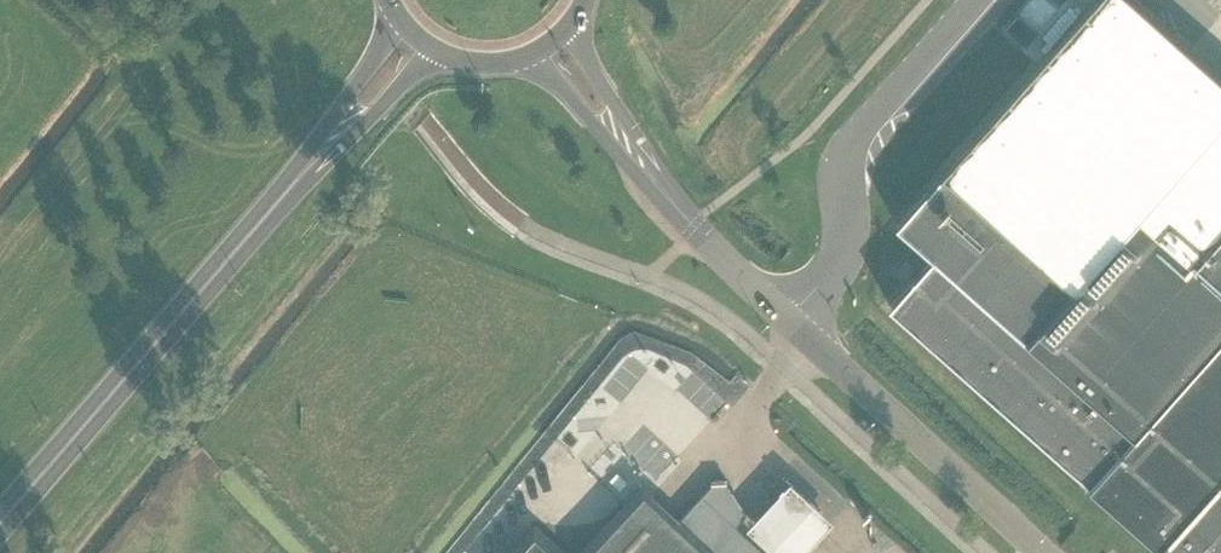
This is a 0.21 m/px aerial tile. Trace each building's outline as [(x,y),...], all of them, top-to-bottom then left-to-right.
[(890,307),(1092,485),(1091,487),(1114,508),(1165,552),(1220,552),(1220,76),(1135,0),(1098,0),(944,175),(943,174),(899,225),(934,258),(890,307)] [(646,487),(585,552),(765,552),(745,535),(735,526),(746,514),(727,484),(713,486),(677,524),(650,499),(654,495),(646,487)] [(745,535),(765,552),(812,552),(823,541),(836,526),(792,486),(778,501),(745,535)] [(537,529),(515,552),(562,552),(537,529)]
